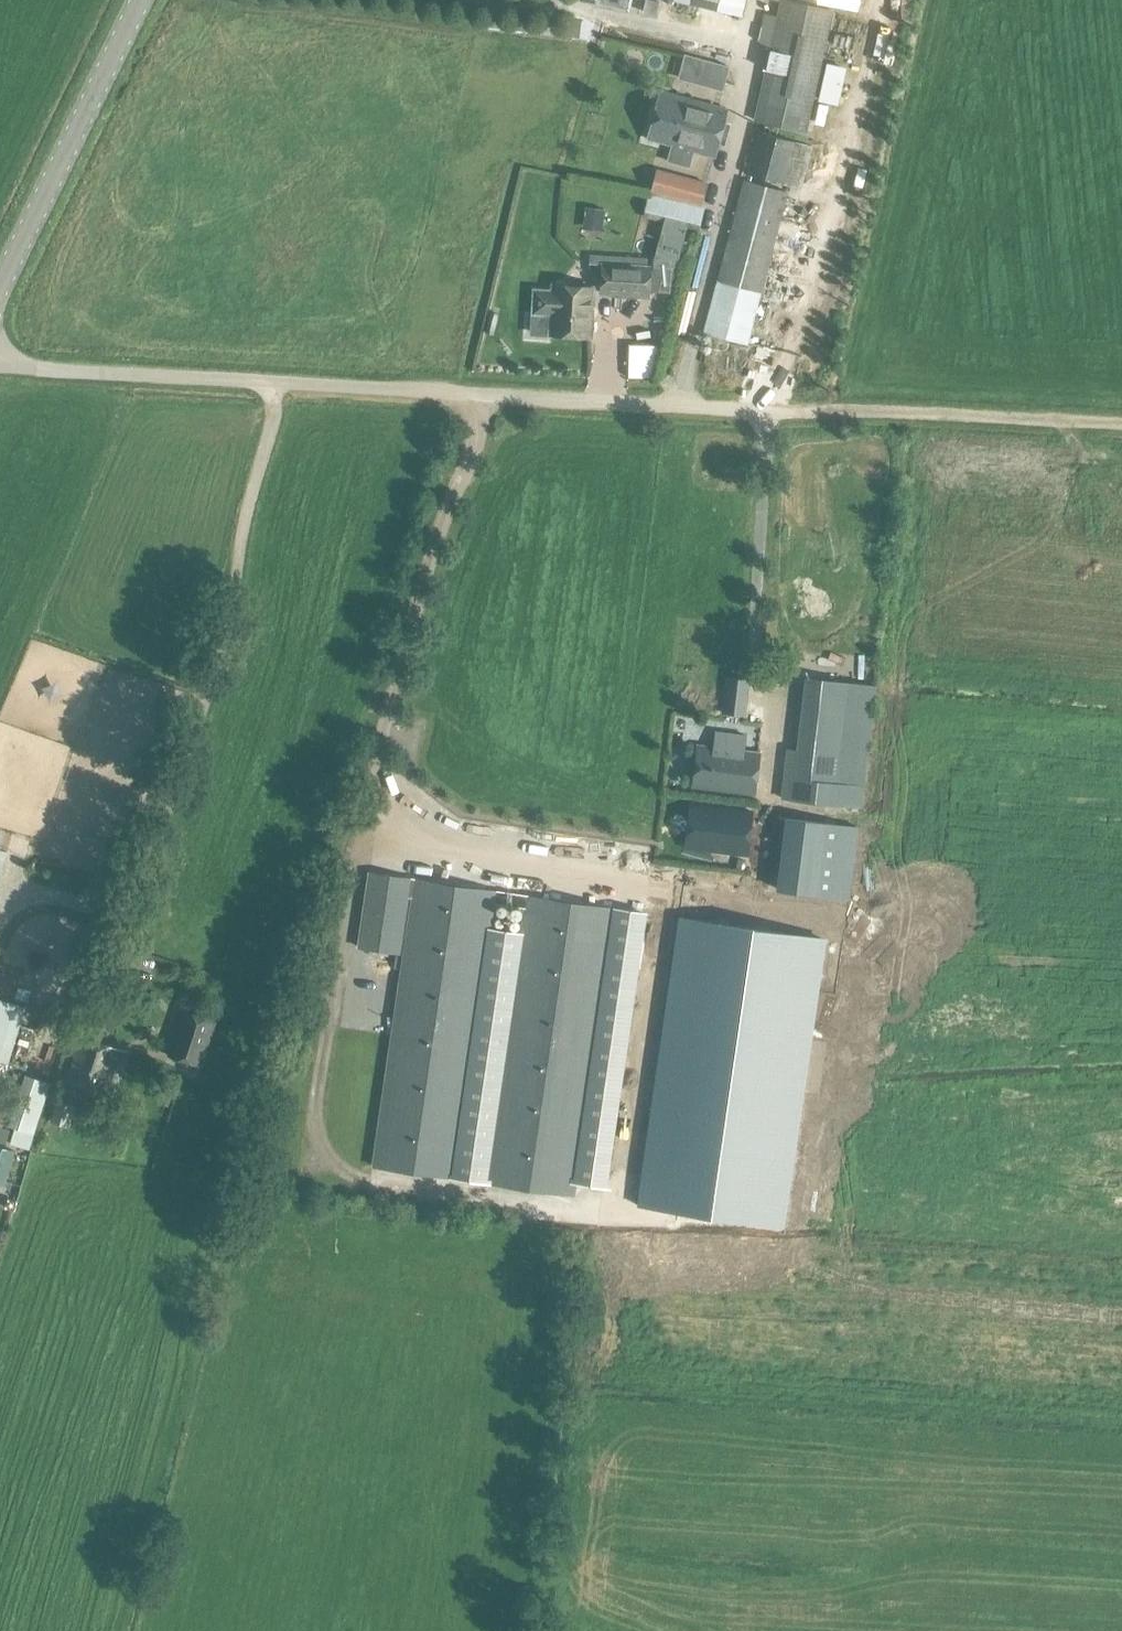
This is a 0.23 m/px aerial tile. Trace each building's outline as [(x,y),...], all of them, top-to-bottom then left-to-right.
[(691,2),(694,3),(693,3),(713,8),(743,15),(746,0),(692,0),(691,2)] [(770,45),(754,121),(807,133),(834,10),(791,0),(780,0),(770,45)] [(851,9),(853,0),(809,0),(851,9)] [(724,91),(730,66),(708,61),(701,86),(724,91)] [(732,129),(723,127),(728,109),(661,91),(649,139),(672,145),(667,161),(690,168),(694,151),(715,157),(720,141),(728,143),(732,129)] [(756,131),(745,174),(801,188),(813,145),(756,131)] [(659,169),(651,194),(679,202),(686,178),(659,169)] [(788,192),(744,180),(704,332),(748,344),(788,192)] [(651,194),(645,216),(663,222),(688,226),(699,229),(705,209),(679,202),(651,194)] [(653,267),(651,290),(676,291),(677,263),(688,226),(663,222),(652,258),(653,258),(653,267)] [(651,290),(653,267),(602,264),(601,294),(651,297),(651,290)] [(552,314),(551,334),(591,337),(593,288),(553,285),(553,292),(535,291),(534,313),(552,314)] [(786,775),(783,798),(792,799),(862,807),(876,686),(806,678),(798,751),(795,777),(786,775)] [(749,689),(727,686),(724,713),(746,715),(749,689)] [(693,786),(755,794),(760,752),(698,745),(693,786)] [(686,848),(748,856),(754,811),(691,804),(686,848)] [(861,828),(797,820),(795,837),(825,840),(818,895),(852,899),(861,828)] [(370,871),(359,948),(399,953),(410,877),(370,871)] [(494,921),(498,890),(414,878),(371,1167),(456,1179),(494,921)] [(523,894),(519,924),(482,1183),(577,1196),(579,1183),(618,908),(523,894)] [(645,912),(618,908),(579,1183),(606,1187),(607,1179),(606,1179),(645,912)] [(825,939),(683,918),(641,1205),(783,1225),(825,939)] [(494,921),(456,1179),(482,1183),(519,924),(494,921)] [(183,1009),(168,1056),(202,1067),(217,1020),(183,1009)] [(82,1037),(67,1082),(111,1096),(126,1051),(82,1037)] [(51,1083),(38,1079),(26,1075),(9,1127),(35,1135),(51,1083)] [(0,1100),(0,1126),(3,1127),(10,1104),(0,1100)] [(68,1125),(75,1105),(58,1100),(52,1120),(68,1125)] [(6,1186),(16,1150),(0,1145),(0,1184),(6,1186)]
